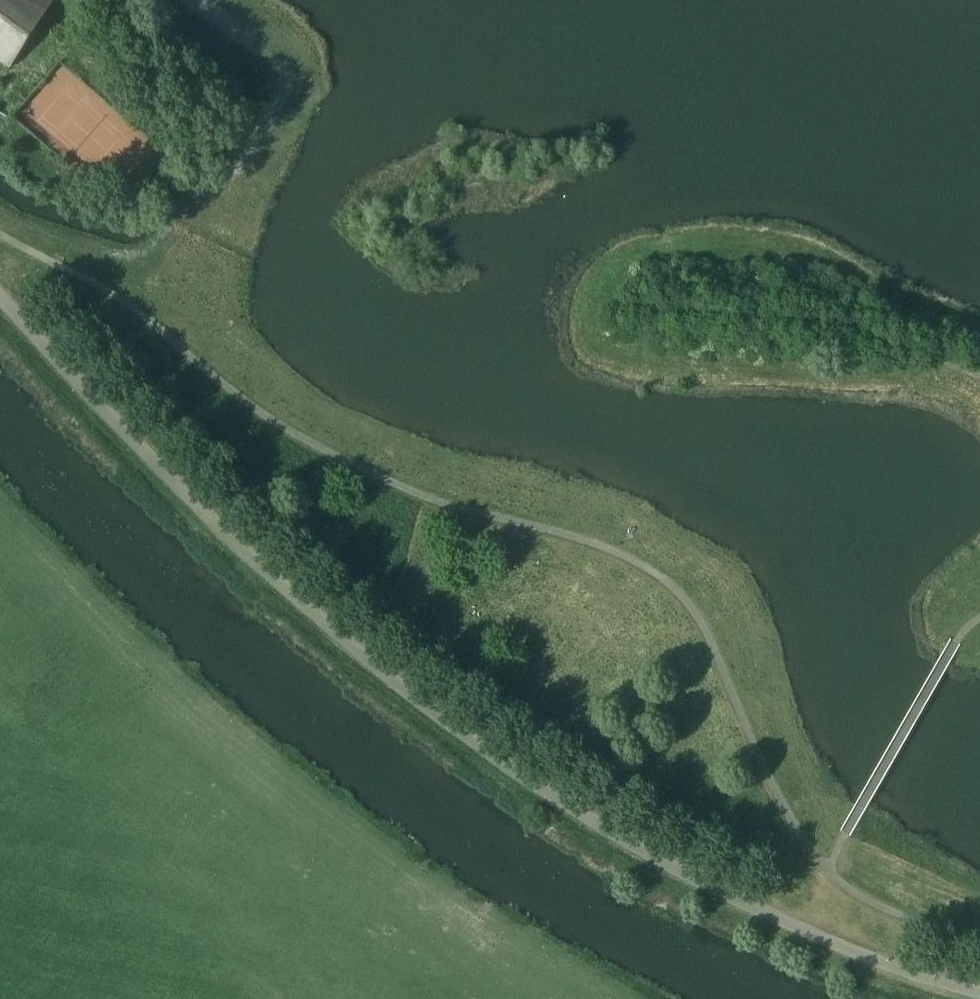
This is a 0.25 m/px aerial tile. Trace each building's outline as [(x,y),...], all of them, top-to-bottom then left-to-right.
[(48,0),(0,0),(0,61),(9,68),(50,1),(48,0)]
